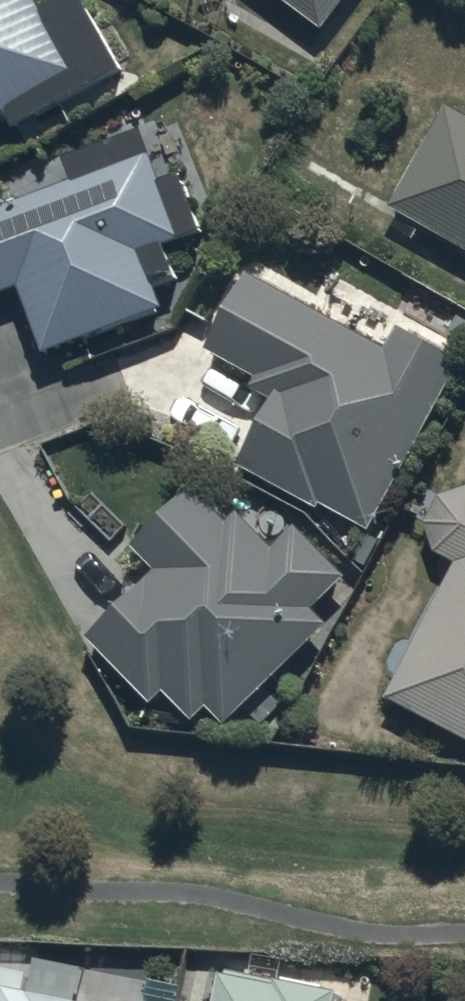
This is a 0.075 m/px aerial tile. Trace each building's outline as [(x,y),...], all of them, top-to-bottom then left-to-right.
[(1,91),(12,109),(118,48),(90,0),(0,0),(0,92),(1,91)] [(328,35),(355,0),(281,0),(328,35)] [(452,107),(392,209),(464,252),(464,116),(452,107)] [(61,139),(69,161),(0,187),(0,274),(14,268),(40,335),(161,289),(152,266),(172,258),(161,227),(200,213),(177,152),(158,159),(139,110),(61,139)] [(382,330),(246,258),(207,332),(256,358),(250,369),(270,380),(232,452),(315,496),(318,490),(367,516),(459,343),(394,308),(382,330)] [(225,504),(191,469),(128,529),(154,556),(87,620),(147,683),(159,672),(189,704),(203,691),(220,709),(326,608),(309,591),(340,561),(291,510),(270,530),(235,494),(225,504)] [(440,498),(427,527),(435,558),(438,584),(385,703),(464,744),(464,494),(440,498)] [(208,1000),(177,994),(175,1000),(328,1000),(335,965),(272,952),(271,959),(218,949),(208,1000)] [(22,983),(27,959),(0,954),(0,1000),(113,1000),(22,983)]
